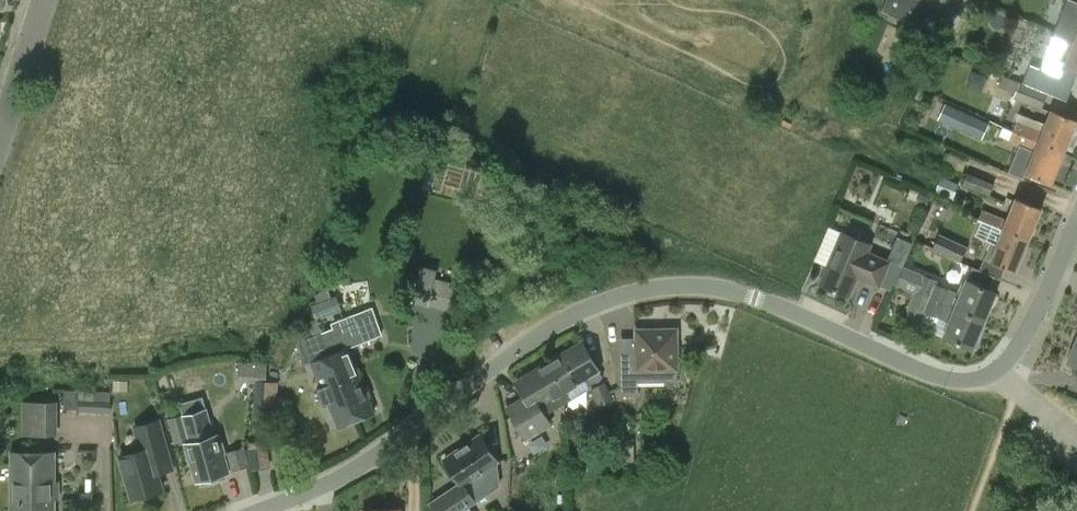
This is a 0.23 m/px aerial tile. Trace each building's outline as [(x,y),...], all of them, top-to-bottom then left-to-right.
[(883,10),(932,33),(947,0),(888,0),(883,10)] [(1055,30),(1076,40),(1076,2),(1072,0),(1067,0),(1055,30)] [(1055,30),(1044,56),(1040,67),(1039,69),(1059,77),(1065,63),(1076,68),(1076,40),(1055,30)] [(1000,88),(1013,93),(1017,81),(1004,76),(1000,88)] [(1021,82),(1014,98),(1043,109),(1049,93),(1021,82)] [(962,128),(969,113),(947,103),(940,118),(962,128)] [(1013,130),(1064,151),(1076,121),(1076,119),(1052,109),(1043,132),(1017,121),(1013,130)] [(1051,183),(1064,151),(1013,130),(1002,127),(999,135),(1009,140),(1035,150),(1026,173),(1051,183)] [(948,153),(943,164),(963,172),(968,161),(948,153)] [(968,173),(963,185),(991,196),(995,184),(968,173)] [(954,199),(960,183),(942,176),(936,192),(954,199)] [(929,198),(922,194),(917,203),(925,207),(929,198)] [(982,211),(979,220),(982,221),(1004,229),(1029,240),(1042,208),(1017,197),(1007,221),(982,211)] [(1029,240),(1004,229),(982,221),(976,236),(991,242),(985,259),(1016,272),(1029,240)] [(824,242),(816,260),(829,266),(822,284),(850,296),(858,276),(880,286),(890,290),(893,283),(896,284),(913,243),(897,236),(887,260),(869,252),(872,244),(844,231),(831,226),(824,242)] [(961,262),(968,247),(939,234),(932,249),(961,262)] [(905,266),(898,283),(909,288),(984,320),(996,292),(968,280),(961,296),(937,286),(939,280),(905,266)] [(449,310),(456,283),(434,278),(428,305),(449,310)] [(972,348),(984,320),(909,288),(906,295),(912,297),(905,313),(935,325),(932,332),(944,336),(972,348)] [(317,320),(342,310),(337,295),(331,297),(328,289),(315,294),(318,302),(311,305),(317,320)] [(320,332),(321,334),(355,420),(373,413),(358,374),(359,374),(348,347),(380,334),(369,308),(335,321),(337,325),(320,332)] [(679,328),(638,329),(638,337),(621,337),(622,395),(640,395),(640,382),(680,382),(679,328)] [(338,427),(355,420),(321,334),(303,341),(311,362),(310,362),(320,387),(321,387),(338,427)] [(1066,363),(1076,368),(1076,335),(1066,363)] [(582,343),(548,362),(565,391),(586,379),(590,386),(602,378),(582,343)] [(264,379),(264,361),(239,361),(238,378),(264,379)] [(515,382),(523,396),(506,405),(526,440),(554,423),(543,404),(565,391),(548,362),(515,382)] [(114,380),(114,391),(128,391),(128,380),(114,380)] [(265,381),(255,381),(254,406),(264,407),(265,381)] [(600,407),(614,401),(607,383),(592,389),(600,407)] [(65,391),(65,409),(110,411),(111,393),(65,391)] [(217,480),(216,474),(227,471),(222,453),(225,453),(220,433),(213,435),(203,396),(179,403),(190,442),(184,443),(190,463),(192,462),(197,479),(202,478),(203,484),(217,480)] [(23,437),(59,436),(58,402),(23,402),(23,437)] [(169,444),(185,440),(177,413),(162,417),(169,444)] [(161,421),(136,427),(141,450),(120,455),(130,498),(161,491),(157,473),(172,470),(161,421)] [(474,502),(498,486),(496,462),(497,461),(479,435),(444,459),(461,485),(463,484),(474,502)] [(617,463),(635,462),(634,438),(616,439),(617,463)] [(270,463),(265,442),(249,446),(254,467),(270,463)] [(243,449),(227,454),(232,470),(248,466),(243,449)] [(54,453),(10,453),(9,510),(53,510),(54,453)] [(432,504),(437,510),(463,510),(470,506),(457,487),(432,504)]
